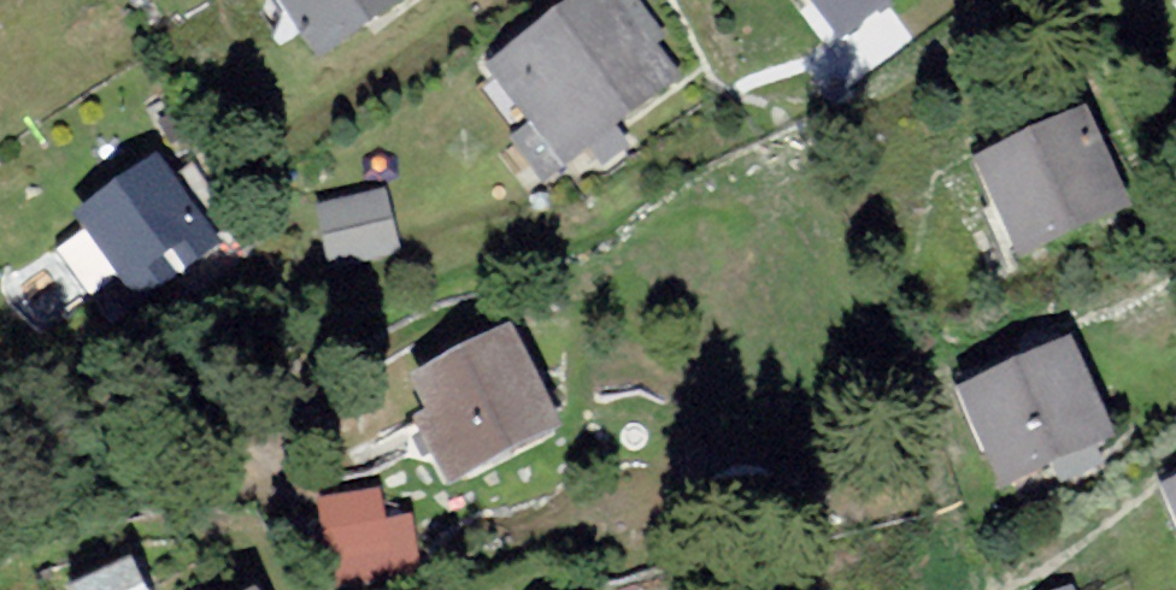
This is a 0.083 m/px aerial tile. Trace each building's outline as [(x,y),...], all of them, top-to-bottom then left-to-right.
[(335,82),(434,16),(424,0),(279,0),(335,82)] [(848,59),(933,0),(806,0),(848,59)] [(632,3),(500,95),(565,188),(697,96),(632,3)] [(1098,138),(986,179),(1023,281),(1136,239),(1098,138)] [(165,188),(71,252),(122,327),(216,263),(165,188)] [(398,215),(319,231),(330,288),(409,272),(398,215)] [(539,349),(424,398),(464,493),(579,445),(539,349)] [(1084,370),(1030,393),(1065,473),(1119,450),(1084,370)] [(1153,496),(1175,538),(1175,484),(1153,496)] [(391,488),(327,494),(337,589),(431,579),(424,515),(395,519),(391,488)]
